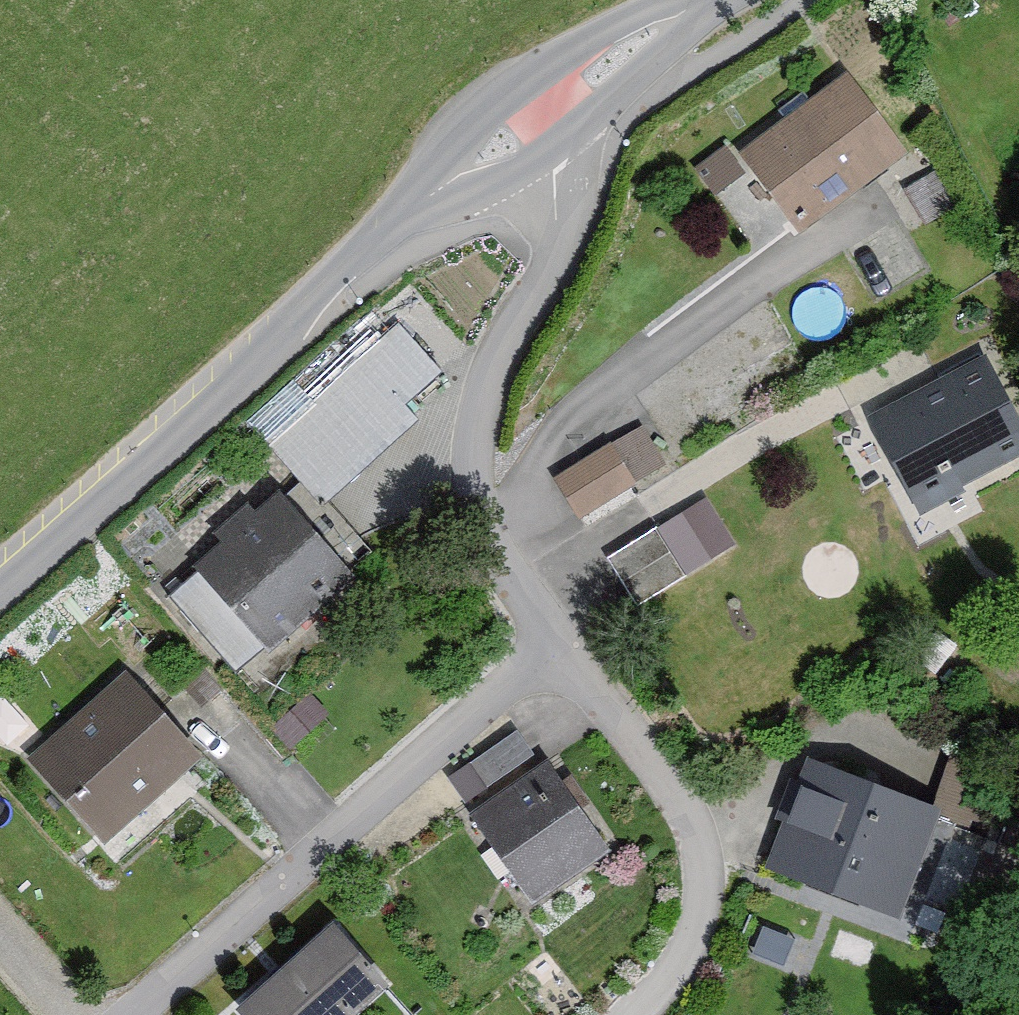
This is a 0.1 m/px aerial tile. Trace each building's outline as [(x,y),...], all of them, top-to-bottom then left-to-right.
[(891,160),(828,84),(726,168),(788,244),(891,160)] [(954,210),(936,178),(896,200),(913,232),(954,210)] [(437,370),(397,329),(272,447),(324,502),(412,418),(400,405),(437,370)] [(967,364),(860,425),(912,516),(1018,455),(967,364)] [(658,474),(636,435),(545,484),(567,524),(658,474)] [(334,587),(254,507),(179,581),(258,661),(334,587)] [(706,567),(675,520),(598,569),(630,617),(706,567)] [(183,766),(102,689),(15,780),(95,857),(183,766)] [(521,765),(504,741),(440,786),(457,810),(521,765)] [(1008,767),(960,747),(933,811),(981,831),(1008,767)] [(932,812),(804,768),(772,858),(900,902),(932,812)] [(594,859),(534,773),(459,825),(519,911),(594,859)] [(252,1014),(350,1014),(384,984),(339,935),(252,1014)]
